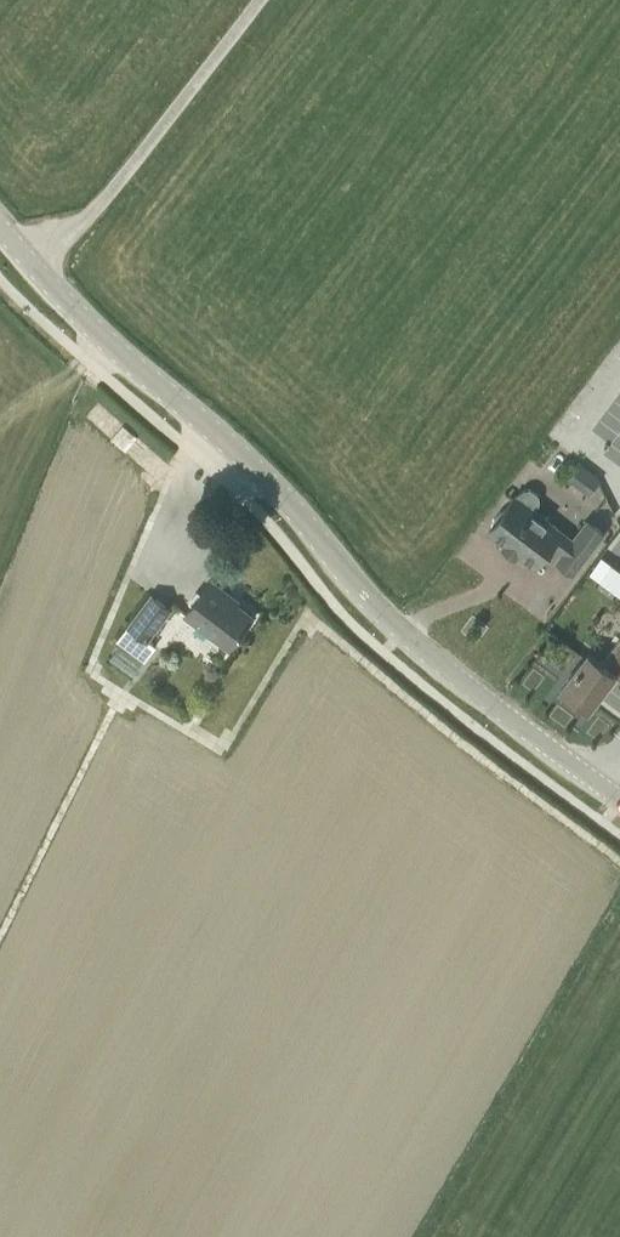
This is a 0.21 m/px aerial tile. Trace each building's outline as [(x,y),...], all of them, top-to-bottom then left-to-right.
[(578,564),(602,534),(587,522),(571,542),(560,533),(561,532),(533,510),(535,506),(537,501),(537,496),(528,490),(523,491),(519,493),(516,497),(514,496),(503,511),(499,513),(496,515),(493,519),(491,523),(490,528),(487,531),(507,546),(508,545),(515,551),(514,552),(534,567),(551,544),(578,564)] [(612,563),(600,579),(619,593),(619,569),(612,563)] [(227,646),(250,616),(224,597),(226,594),(209,582),(184,615),(227,646)] [(144,642),(167,611),(147,597),(114,641),(141,661),(151,647),(144,642)] [(599,663),(587,655),(561,690),(586,709),(613,675),(619,679),(619,635),(599,663)]
